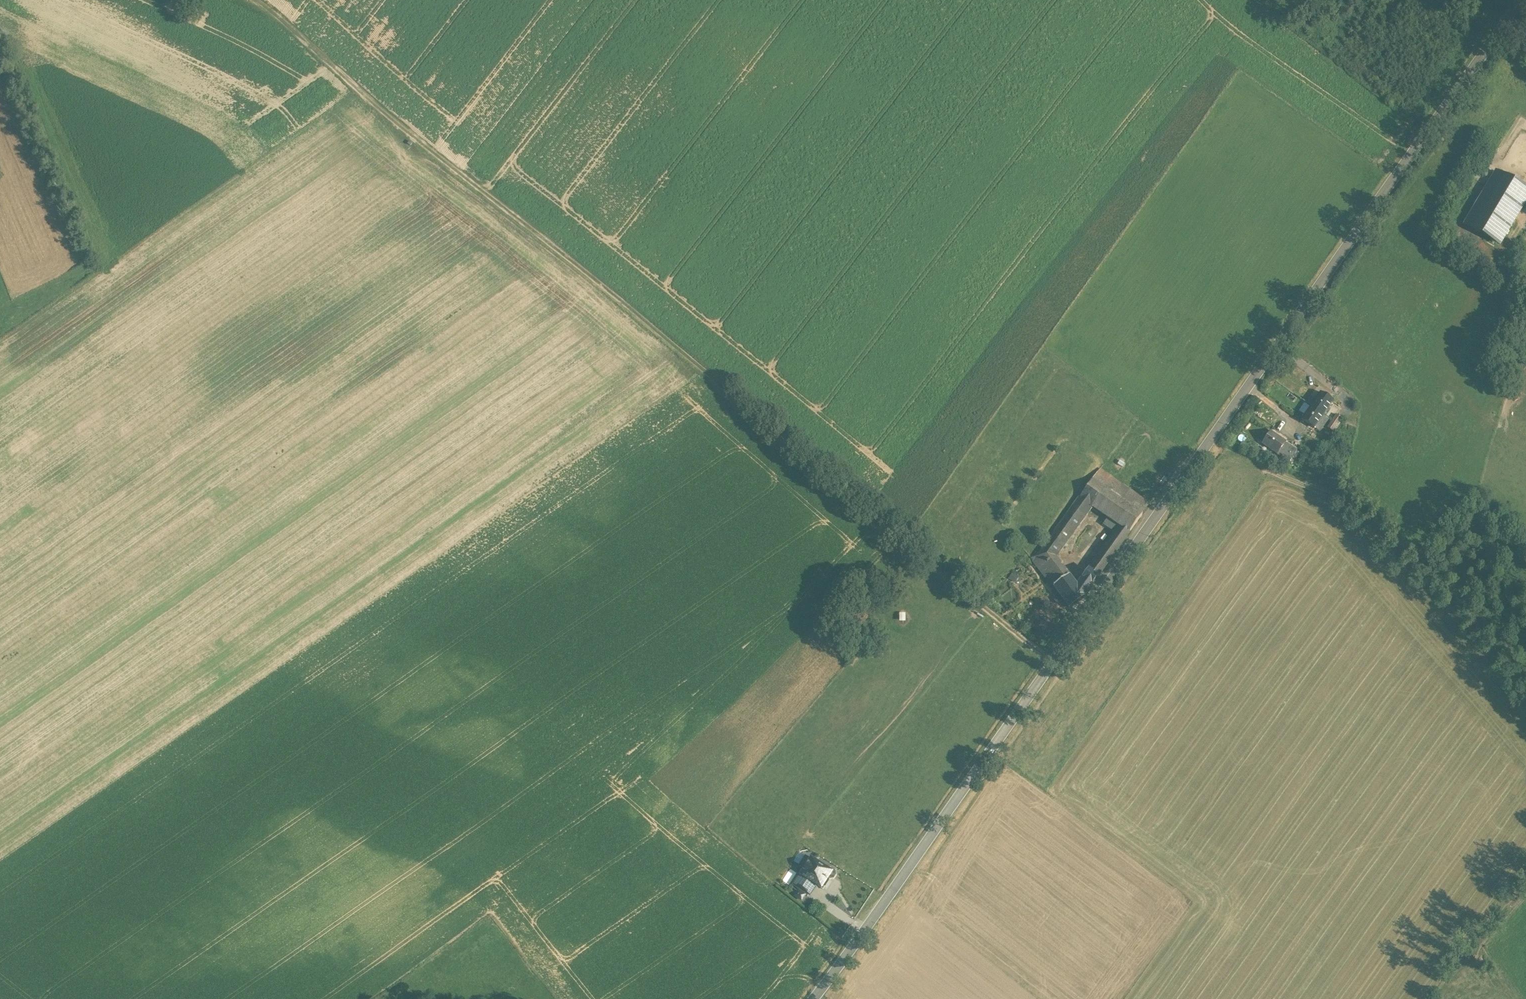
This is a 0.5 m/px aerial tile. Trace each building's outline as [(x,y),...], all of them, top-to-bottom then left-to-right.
[(1496,172),(1465,225),(1497,243),(1525,195),(1525,185),(1521,183),(1520,186),(1496,172)] [(1320,393),(1301,420),(1314,430),(1335,400),(1330,396),(1328,399),(1320,393)] [(1335,415),(1326,428),(1333,433),(1342,420),(1335,415)] [(1285,442),(1270,432),(1262,443),(1277,454),(1285,442)] [(1285,442),(1277,454),(1289,462),(1297,450),(1285,442)] [(1148,505),(1100,470),(1093,480),(1131,507),(1141,514),(1148,505)] [(1093,480),(1093,479),(1080,498),(1091,506),(1118,525),(1121,527),(1129,533),(1141,514),(1131,507),(1093,480)] [(1080,498),(1039,555),(1042,559),(1035,564),(1049,583),(1050,582),(1053,587),(1068,577),(1054,558),(1091,506),(1080,498)] [(1121,527),(1083,580),(1092,586),(1129,533),(1121,527)] [(1077,589),(1068,577),(1053,587),(1059,596),(1055,598),(1061,606),(1065,603),(1069,609),(1084,598),(1092,586),(1083,580),(1077,589)] [(805,856),(799,866),(803,869),(810,859),(805,856)] [(803,869),(800,874),(816,885),(821,888),(827,879),(831,872),(827,869),(814,861),(810,859),(803,869)] [(835,870),(831,868),(827,869),(831,872),(827,879),(829,880),(833,879),(836,875),(835,870)] [(782,869),(775,878),(784,885),(791,876),(782,869)] [(816,885),(800,874),(793,884),(809,895),(816,885)]
